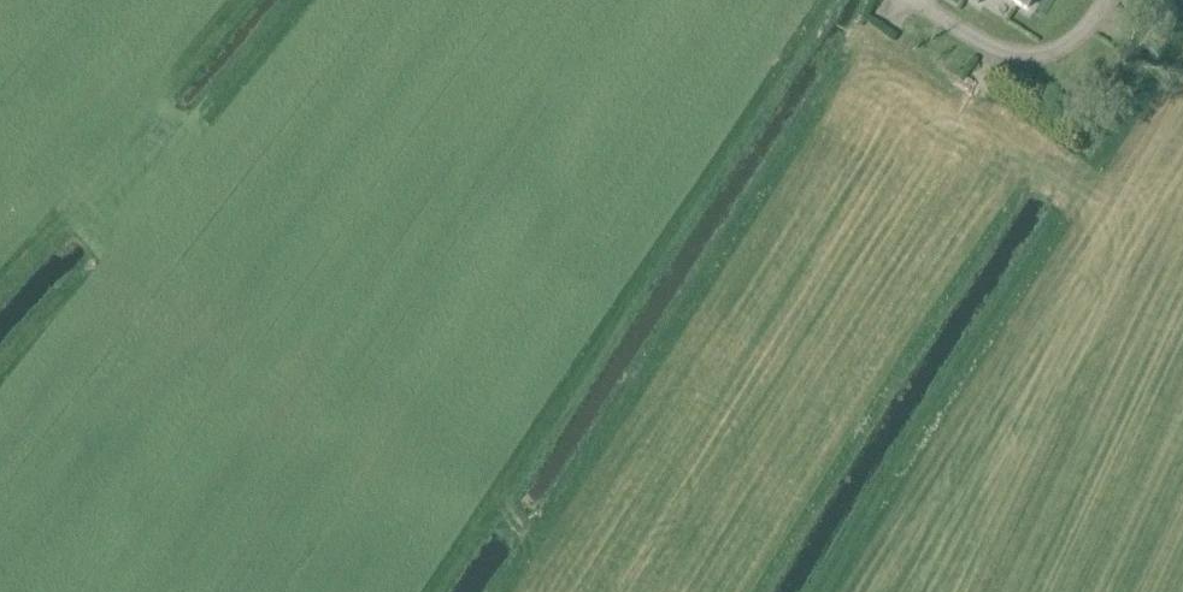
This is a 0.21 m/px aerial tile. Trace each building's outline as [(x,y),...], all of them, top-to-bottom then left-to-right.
[(1027,10),(1033,0),(1011,0),(1027,10)]
